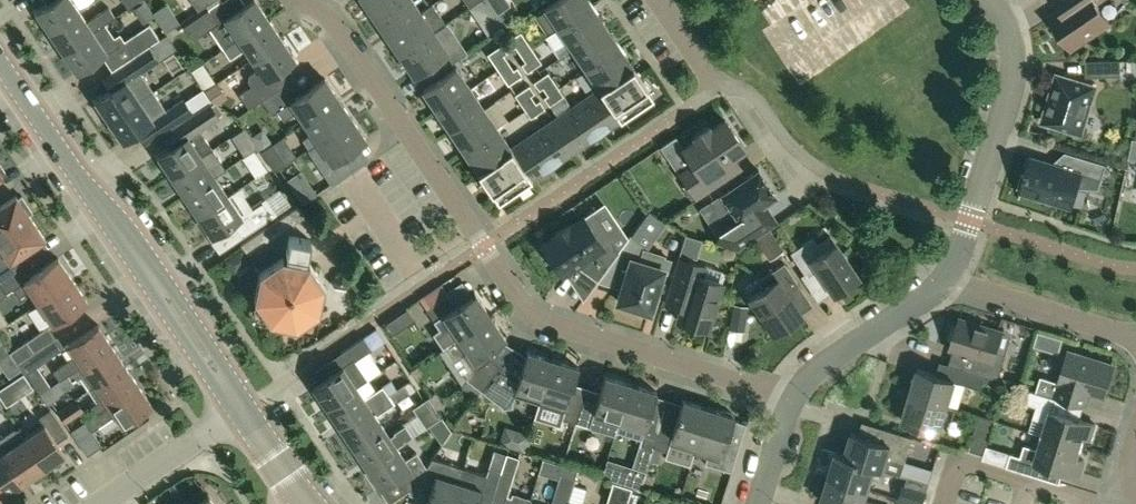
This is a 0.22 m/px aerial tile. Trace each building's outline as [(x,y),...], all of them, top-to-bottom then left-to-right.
[(35,11),(49,31),(79,11),(72,0),(46,0),(48,2),(35,11)] [(245,3),(242,0),(222,0),(222,1),(223,2),(211,10),(210,8),(184,26),(193,39),(209,28),(223,48),(268,18),(256,0),(250,0),(245,3)] [(197,10),(213,0),(191,0),(197,10)] [(372,15),(394,0),(362,0),(372,15)] [(413,0),(394,0),(372,15),(386,35),(421,11),(413,0)] [(558,27),(591,5),(588,0),(554,0),(544,7),(558,27)] [(1051,17),(1071,46),(1109,20),(1095,0),(1075,0),(1051,17)] [(386,35),(399,54),(434,31),(454,18),(448,9),(437,16),(430,5),(421,11),(386,35)] [(572,47),(605,25),(591,5),(558,27),(572,47)] [(62,51),(105,23),(115,16),(108,7),(86,21),(79,11),(49,31),(62,51)] [(245,48),(251,58),(281,38),(268,18),(223,48),(230,58),(245,48)] [(105,23),(62,51),(77,72),(119,44),(105,23)] [(132,56),(147,46),(158,39),(148,24),(122,41),(132,56)] [(572,47),(585,68),(619,45),(605,25),(572,47)] [(466,53),(458,42),(446,39),(442,42),(434,31),(399,54),(413,75),(448,52),(454,61),(466,53)] [(520,53),(531,46),(520,31),(506,41),(512,49),(515,46),(520,53)] [(295,59),(281,38),(251,58),(258,68),(249,74),(248,81),(251,86),(239,94),(248,108),(262,99),(258,93),(271,84),(267,78),(295,59)] [(178,65),(189,60),(180,41),(170,46),(178,65)] [(489,56),(497,69),(508,61),(503,54),(507,52),(501,44),(487,53),(489,56)] [(599,88),(632,66),(619,45),(585,68),(599,88)] [(95,99),(109,120),(155,89),(143,70),(156,61),(147,46),(132,56),(132,57),(98,80),(106,92),(95,99)] [(527,71),(541,62),(531,46),(520,53),(525,61),(521,63),(527,71)] [(456,67),(423,89),(436,109),(469,87),(497,69),(489,56),(467,71),(463,65),(457,69),(456,67)] [(1085,60),(1086,75),(1121,74),(1121,59),(1085,60)] [(513,69),(508,61),(497,69),(508,84),(522,74),(517,66),(513,69)] [(204,90),(216,82),(202,62),(190,70),(204,90)] [(653,96),(632,66),(599,88),(620,119),(653,96)] [(545,90),(556,83),(548,71),(533,81),(539,89),(543,87),(545,90)] [(1081,132),(1095,85),(1057,74),(1043,120),(1081,132)] [(304,122),(339,98),(325,78),(294,99),(284,84),(262,99),(272,114),(277,110),(283,119),(296,111),(304,122)] [(556,83),(545,90),(547,94),(544,96),(549,104),(564,95),(556,83)] [(534,92),(529,84),(514,94),(522,105),(533,98),(531,95),(534,92)] [(483,107),(469,87),(436,109),(450,130),(483,107)] [(599,133),(620,119),(599,88),(578,102),(599,133)] [(109,120),(123,141),(134,133),(142,145),(192,112),(183,98),(168,108),(155,89),(109,120)] [(352,118),(339,98),(304,122),(311,132),(302,139),(308,149),(352,118)] [(535,102),(533,98),(522,105),(530,117),(545,107),(539,99),(535,102)] [(578,147),(599,133),(578,102),(555,118),(576,149),(578,147)] [(212,148),(199,129),(219,116),(209,103),(166,132),(174,144),(157,155),(171,176),(201,156),(212,148)] [(450,130),(464,150),(497,127),(483,107),(450,130)] [(353,167),(344,153),(366,139),(352,118),(308,149),(315,158),(324,152),(331,162),(327,164),(337,179),(353,167)] [(553,119),(532,134),(552,164),(576,149),(555,118),(553,119)] [(680,172),(696,196),(740,166),(733,155),(744,148),(725,119),(711,128),(708,125),(693,135),(695,139),(683,147),(693,163),(680,172)] [(245,127),(227,138),(237,154),(255,142),(245,127)] [(511,148),(497,127),(464,150),(477,170),(511,148)] [(511,148),(531,178),(552,164),(532,134),(511,148)] [(261,151),(271,165),(282,158),(272,143),(261,151)] [(477,170),(498,201),(531,178),(511,148),(477,170)] [(253,149),(242,157),(256,177),(267,169),(253,149)] [(1099,187),(1101,179),(1106,163),(1072,153),(1067,168),(1031,156),(1021,189),(1071,205),(1077,186),(1097,187),(1099,187)] [(201,156),(171,176),(185,196),(215,176),(201,156)] [(737,248),(748,241),(777,222),(765,203),(776,195),(758,169),(710,201),(727,226),(719,231),(715,242),(737,248)] [(198,216),(228,195),(215,176),(185,196),(198,216)] [(326,193),(339,210),(361,194),(348,177),(326,193)] [(228,195),(198,216),(212,236),(232,223),(242,236),(272,216),(262,201),(252,208),(239,188),(228,195)] [(30,216),(29,214),(32,211),(21,195),(18,198),(16,195),(0,205),(0,237),(30,216)] [(712,212),(706,195),(690,202),(697,219),(712,212)] [(304,216),(297,205),(289,211),(296,221),(304,216)] [(598,281),(610,264),(608,263),(619,250),(592,210),(569,225),(568,224),(555,233),(556,234),(543,243),(562,272),(576,262),(584,267),(582,269),(598,281)] [(649,210),(631,235),(644,245),(643,247),(647,248),(666,223),(649,210)] [(288,227),(296,221),(289,211),(281,216),(288,227)] [(45,238),(30,216),(0,237),(0,268),(45,238)] [(288,227),(281,216),(273,222),(280,232),(288,227)] [(272,238),(280,232),(273,222),(265,227),(272,238)] [(775,226),(762,233),(772,252),(785,246),(775,226)] [(265,227),(257,233),(264,243),(272,238),(265,227)] [(255,248),(264,243),(257,233),(249,238),(255,248)] [(630,234),(619,250),(608,263),(610,264),(620,272),(626,274),(617,300),(625,303),(626,308),(638,312),(642,308),(649,310),(662,268),(639,260),(643,247),(644,245),(631,235),(630,234)] [(309,261),(306,261),(311,240),(289,235),(284,256),(282,256),(259,271),(254,298),(269,321),(296,327),(319,311),(324,284),(309,261)] [(806,276),(818,268),(834,292),(858,277),(829,235),(817,243),(813,237),(790,252),(806,276)] [(255,248),(249,238),(240,244),(247,254),(255,248)] [(72,279),(58,257),(12,288),(18,297),(29,290),(38,302),(72,279)] [(679,257),(665,301),(681,306),(677,319),(680,320),(682,325),(689,327),(694,324),(707,328),(724,274),(722,270),(679,257)] [(749,297),(774,333),(802,314),(788,294),(800,286),(784,262),(758,279),(763,287),(749,297)] [(72,279),(38,302),(52,324),(87,301),(72,279)] [(443,347),(446,344),(457,337),(490,315),(475,292),(456,305),(448,294),(426,309),(440,329),(434,333),(443,347)] [(16,335),(36,318),(24,305),(5,322),(16,335)] [(385,320),(397,340),(415,329),(403,310),(385,320)] [(505,337),(490,315),(457,337),(446,344),(453,354),(461,355),(463,354),(473,369),(466,378),(481,390),(500,365),(489,357),(485,350),(505,337)] [(972,370),(985,375),(998,378),(1005,353),(996,350),(1002,331),(959,317),(950,347),(977,355),(972,370)] [(59,380),(68,374),(111,344),(97,324),(68,344),(75,355),(53,370),(59,380)] [(16,362),(55,336),(48,325),(9,351),(16,362)] [(26,373),(64,347),(56,336),(55,336),(16,362),(21,370),(23,368),(26,373)] [(326,406),(356,386),(367,379),(354,360),(371,348),(363,337),(341,351),(348,362),(312,386),(326,406)] [(9,352),(2,341),(0,342),(0,358),(9,352)] [(89,389),(125,364),(111,344),(68,374),(73,382),(80,376),(89,389)] [(515,395),(539,402),(552,358),(527,350),(519,376),(510,373),(500,365),(481,390),(501,405),(501,406),(512,405),(512,403),(515,395)] [(1036,391),(1066,400),(1084,406),(1089,391),(1104,396),(1114,364),(1069,350),(1059,381),(1041,376),(1036,391)] [(575,422),(585,393),(571,388),(578,366),(552,358),(539,402),(564,410),(561,418),(575,422)] [(84,420),(84,421),(138,384),(125,364),(89,389),(97,401),(90,406),(95,413),(84,420)] [(910,394),(947,405),(955,380),(981,388),(985,375),(972,370),(951,364),(947,377),(918,368),(910,394)] [(607,416),(618,420),(630,383),(605,375),(598,397),(585,393),(575,422),(602,431),(607,416)] [(656,391),(630,383),(618,420),(615,430),(640,438),(639,442),(653,447),(662,417),(649,413),(656,391)] [(91,430),(115,414),(122,425),(152,405),(138,384),(84,421),(70,430),(87,455),(102,445),(91,430)] [(363,397),(356,386),(326,406),(339,426),(388,394),(382,385),(363,397)] [(1062,413),(1066,400),(1036,391),(1030,389),(1026,402),(1036,405),(1033,417),(1047,421),(1043,435),(1080,446),(1083,435),(1091,438),(1095,423),(1062,413)] [(57,394),(50,399),(57,410),(65,405),(57,394)] [(394,403),(388,394),(339,426),(353,446),(383,426),(375,415),(394,403)] [(902,420),(939,431),(947,405),(910,394),(902,420)] [(428,396),(412,407),(425,427),(441,416),(428,396)] [(76,398),(65,405),(57,410),(65,421),(83,409),(76,398)] [(675,421),(662,417),(653,447),(667,451),(669,443),(694,451),(696,444),(708,407),(682,399),(675,421)] [(721,411),(708,407),(696,444),(694,451),(707,455),(704,463),(731,471),(740,441),(726,437),(733,415),(732,414),(732,412),(727,410),(721,410),(721,411)] [(24,437),(44,467),(64,454),(56,442),(68,434),(50,408),(39,416),(44,424),(24,437)] [(969,449),(984,453),(994,419),(979,415),(969,449)] [(389,436),(383,426),(353,446),(366,466),(389,451),(396,446),(412,435),(405,424),(393,432),(394,433),(389,436)] [(851,432),(844,455),(844,456),(884,469),(884,468),(888,470),(901,474),(913,436),(885,428),(881,441),(851,432)] [(1076,457),(1080,446),(1043,435),(1038,448),(1024,444),(1021,455),(1011,452),(1006,465),(1042,476),(1046,463),(1079,474),(1084,459),(1076,457)] [(4,451),(24,481),(44,467),(24,437),(4,451)] [(639,442),(632,466),(646,470),(653,447),(639,442)] [(399,475),(409,491),(426,466),(416,452),(405,459),(396,446),(389,451),(366,466),(380,487),(399,475)] [(4,451),(0,453),(0,488),(4,494),(24,481),(4,451)] [(530,502),(531,499),(517,494),(516,498),(507,495),(519,456),(506,452),(500,471),(490,503),(529,503),(530,502)] [(885,481),(888,470),(884,468),(884,469),(844,456),(844,455),(836,452),(828,476),(868,488),(872,477),(885,481)] [(458,481),(462,467),(432,458),(426,466),(409,491),(423,495),(425,486),(430,488),(425,503),(451,503),(458,481)] [(458,481),(451,503),(477,503),(478,502),(486,503),(490,503),(500,471),(488,468),(486,475),(475,471),(462,467),(458,481)] [(552,503),(567,503),(568,500),(575,477),(560,472),(550,503),(552,503)] [(865,499),(868,488),(828,476),(821,500),(835,503),(880,503),(865,499)] [(905,484),(926,491),(929,482),(908,476),(905,484)] [(632,488),(613,482),(606,503),(627,503),(632,488)] [(208,495),(194,503),(214,503),(208,495)]
